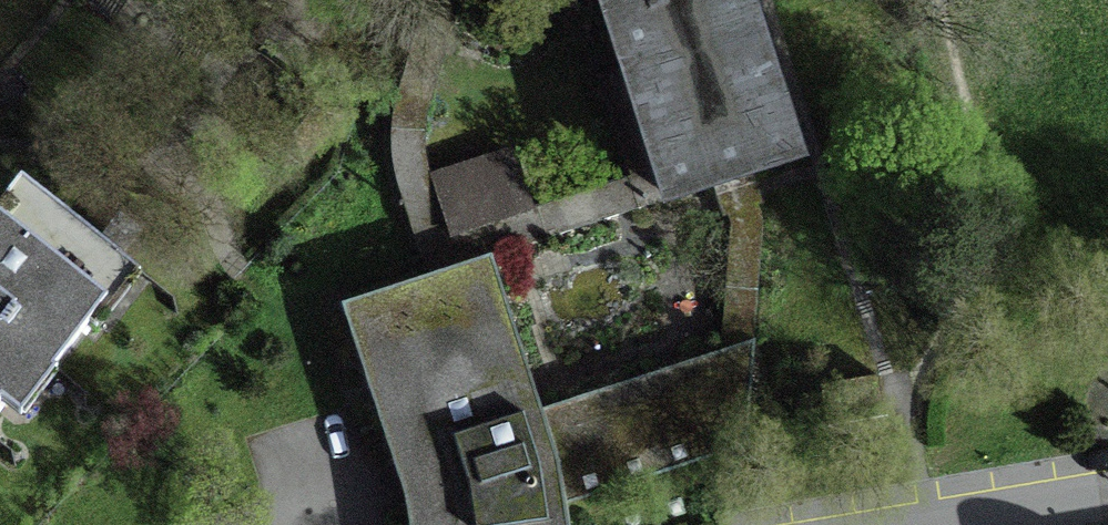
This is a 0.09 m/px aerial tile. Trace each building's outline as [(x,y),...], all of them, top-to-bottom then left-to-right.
[(717,186),(743,178),(791,163),(738,0),(602,0),(627,76),(667,202),(717,186)] [(667,202),(627,76),(600,85),(632,183),(531,215),(513,160),(427,187),(420,157),(421,125),(453,14),(423,4),(394,96),(391,118),(389,143),(391,167),(396,191),(425,283),(490,259),(667,202)] [(743,178),(717,186),(730,227),(720,355),(749,346),(758,230),(755,217),(743,178)] [(15,419),(134,271),(21,182),(0,208),(0,407),(15,419)] [(542,411),(490,259),(425,283),(339,311),(404,504),(407,524),(571,524),(568,503),(542,411)] [(752,346),(749,346),(720,355),(542,411),(568,503),(744,448),(752,346)]
